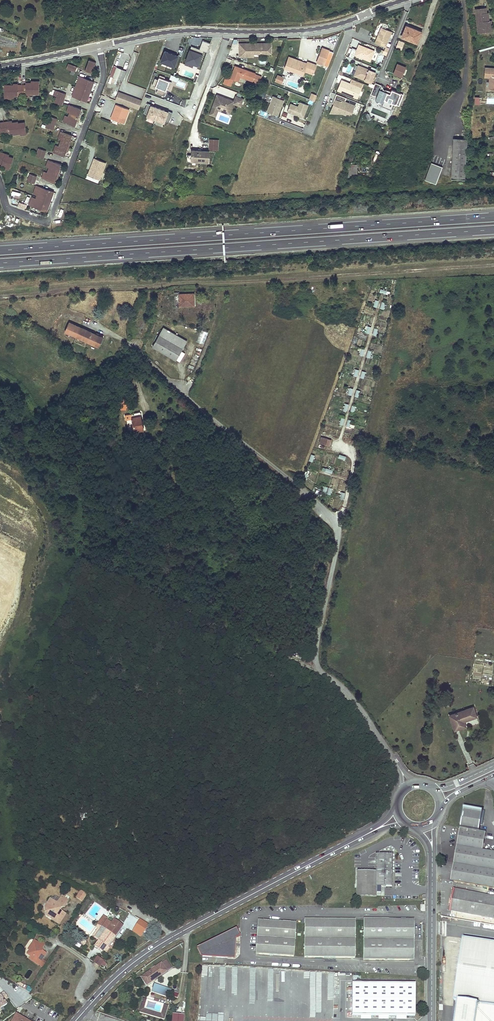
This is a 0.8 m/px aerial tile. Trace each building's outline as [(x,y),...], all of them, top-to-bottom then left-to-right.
[(487,21),(486,13),(486,8),(474,9),(477,33),(490,32),(489,21),(487,21)] [(417,43),(421,32),(406,26),(402,37),(417,43)] [(391,32),(381,28),(375,43),(385,47),(391,32)] [(189,50),(185,60),(194,63),(194,62),(198,64),(203,51),(206,52),(210,43),(202,40),(199,49),(194,47),(193,51),(189,50)] [(405,43),(399,41),(395,49),(401,51),(405,43)] [(272,43),(240,43),(240,57),(246,57),(246,53),(254,53),(262,53),(272,53),(272,43)] [(359,45),(354,55),(370,62),(374,51),(359,45)] [(328,52),(329,51),(321,48),(316,63),(323,66),(323,65),(327,66),(332,53),(328,52)] [(163,52),(160,62),(173,67),(177,57),(163,52)] [(288,57),(284,68),(302,75),(303,71),(311,74),(315,65),(307,62),(306,64),(298,61),(298,63),(296,62),(296,60),(288,57)] [(89,60),(85,71),(92,74),(96,63),(89,60)] [(405,67),(398,64),(394,74),(402,77),(405,67)] [(357,77),(371,83),(375,72),(358,65),(356,71),(358,72),(358,73),(357,77)] [(243,68),(235,66),(231,78),(230,79),(226,78),(223,83),(231,86),(233,81),(238,83),(239,81),(240,76),(249,79),(250,78),(253,79),(253,81),(259,83),(262,76),(256,74),(256,73),(245,69),(244,70),(243,70),(243,68)] [(123,81),(126,72),(114,67),(110,76),(123,81)] [(485,68),(484,77),(490,77),(489,88),(493,89),(493,69),(485,68)] [(277,75),(275,81),(282,84),(284,78),(277,75)] [(155,93),(164,97),(166,91),(165,91),(166,88),(168,88),(170,82),(163,79),(164,77),(159,76),(157,80),(154,78),(151,86),(157,88),(155,93)] [(87,102),(88,96),(87,96),(90,87),(92,87),(94,82),(79,77),(72,96),(87,102)] [(357,99),(362,88),(341,80),(337,91),(357,99)] [(4,86),(4,98),(14,99),(14,96),(18,96),(18,95),(29,96),(30,94),(39,94),(39,81),(31,81),(31,83),(26,83),(26,85),(18,85),(18,84),(13,84),(13,86),(4,86)] [(376,83),(371,94),(378,96),(377,99),(384,102),(383,106),(391,109),(394,103),(399,105),(403,94),(392,89),(391,91),(383,90),(382,85),(376,83)] [(66,94),(55,90),(53,95),(56,97),(54,103),(62,105),(66,94)] [(141,101),(118,92),(115,101),(138,110),(141,101)] [(336,94),(332,104),(334,104),(330,113),(351,114),(354,105),(345,102),(346,98),(336,94)] [(241,106),(243,99),(236,96),(234,101),(217,95),(210,114),(216,116),(218,110),(219,108),(224,110),(227,108),(231,110),(233,103),(241,106)] [(273,97),(267,112),(278,116),(284,101),(273,97)] [(291,104),(287,112),(303,118),(308,105),(300,102),(298,107),(291,104)] [(129,110),(115,104),(114,109),(116,109),(112,119),(124,123),(129,110)] [(147,104),(143,114),(147,115),(146,117),(163,123),(164,121),(168,123),(171,113),(167,111),(167,113),(150,107),(151,105),(147,104)] [(69,105),(68,109),(66,112),(70,113),(68,117),(65,116),(62,122),(75,127),(77,123),(78,123),(81,114),(80,114),(81,110),(69,105)] [(45,127),(53,130),(57,119),(49,116),(45,127)] [(13,133),(13,135),(20,134),(21,135),(27,135),(25,123),(18,123),(18,122),(12,123),(12,121),(0,123),(0,135),(13,133)] [(70,141),(72,136),(61,131),(58,138),(61,140),(59,147),(55,146),(53,153),(64,157),(67,151),(68,151),(71,142),(70,141)] [(467,139),(453,138),(451,178),(465,179),(467,139)] [(218,150),(219,140),(210,140),(209,149),(218,150)] [(43,159),(46,151),(39,149),(36,156),(43,159)] [(208,162),(208,152),(192,151),(192,161),(208,162)] [(1,164),(1,165),(6,167),(5,168),(9,170),(13,159),(9,157),(9,155),(0,152),(0,164),(1,164)] [(106,163),(94,158),(92,164),(93,164),(91,171),(90,170),(88,175),(99,180),(106,163)] [(60,169),(61,167),(61,165),(48,160),(46,167),(49,168),(48,173),(44,172),(42,178),(55,183),(56,179),(58,179),(61,170),(60,169)] [(425,180),(430,182),(436,184),(443,167),(431,162),(425,180)] [(348,165),(348,177),(357,177),(357,165),(352,165),(348,165)] [(34,184),(37,177),(30,174),(27,181),(34,184)] [(32,198),(29,205),(47,211),(49,206),(46,206),(50,197),(52,197),(54,192),(36,186),(33,193),(37,195),(36,199),(32,198)] [(194,294),(186,294),(179,294),(179,292),(174,293),(175,308),(180,308),(180,306),(194,306),(194,294)] [(103,337),(86,330),(69,322),(65,332),(99,347),(103,337)] [(187,341),(164,327),(159,335),(182,348),(187,341)] [(182,348),(159,335),(152,347),(176,360),(182,348)] [(143,429),(142,421),(140,412),(128,414),(129,419),(132,418),(135,431),(143,429)] [(332,440),(321,437),(320,443),(330,446),(332,440)] [(466,727),(465,724),(464,721),(463,720),(466,719),(466,720),(476,717),(473,707),(450,715),(455,730),(466,727)] [(492,852),(483,850),(486,833),(479,831),(482,813),(464,810),(451,881),(493,889),(493,852),(492,852)] [(377,895),(377,885),(393,885),(393,853),(377,853),(377,871),(357,871),(357,895),(377,895)] [(454,890),(450,911),(493,919),(493,898),(454,890)] [(61,895),(59,899),(60,900),(67,904),(69,901),(70,899),(66,896),(65,898),(61,895)] [(84,898),(78,895),(75,899),(81,903),(84,898)] [(59,912),(59,911),(58,910),(64,908),(67,904),(60,900),(59,902),(56,903),(50,900),(45,909),(49,912),(46,916),(52,920),(51,920),(59,925),(66,914),(61,911),(59,912)] [(121,916),(123,913),(115,907),(113,910),(121,916)] [(129,914),(123,926),(132,930),(139,918),(129,914)] [(107,920),(104,923),(102,927),(115,936),(122,926),(109,917),(107,920)] [(107,920),(105,918),(101,924),(99,923),(97,925),(101,928),(102,927),(104,923),(107,920)] [(149,924),(140,918),(133,930),(142,935),(149,924)] [(353,958),(353,920),(303,919),(303,958),(353,958)] [(409,920),(362,919),(362,961),(409,961),(409,960),(413,957),(413,924),(409,921),(409,920)] [(258,954),(258,955),(292,957),(294,923),(260,921),(256,924),(254,951),(255,951),(258,954)] [(95,927),(98,928),(93,936),(94,937),(101,928),(97,925),(95,927)] [(110,947),(108,946),(115,936),(102,927),(101,928),(94,937),(99,941),(94,947),(102,952),(104,949),(107,951),(110,947)] [(233,939),(234,930),(197,948),(201,957),(223,958),(224,954),(233,955),(234,948),(232,948),(233,939)] [(463,938),(453,1000),(457,1001),(454,1020),(493,1020),(493,942),(463,938)] [(42,951),(41,949),(39,949),(37,948),(40,944),(34,940),(31,945),(33,946),(29,951),(32,953),(30,957),(29,959),(38,965),(46,953),(44,952),(42,951)] [(103,961),(97,957),(93,962),(100,966),(101,965),(102,963),(103,962),(103,961)] [(141,977),(144,981),(146,985),(166,971),(161,963),(141,977)] [(351,983),(351,1015),(413,1016),(414,983),(351,983)] [(32,989),(25,985),(22,988),(30,993),(32,989)] [(153,991),(157,992),(160,993),(162,989),(162,987),(154,985),(153,989),(153,991)] [(160,1014),(142,1009),(145,999),(141,998),(137,1012),(163,1019),(167,1005),(163,1004),(160,1014)]
